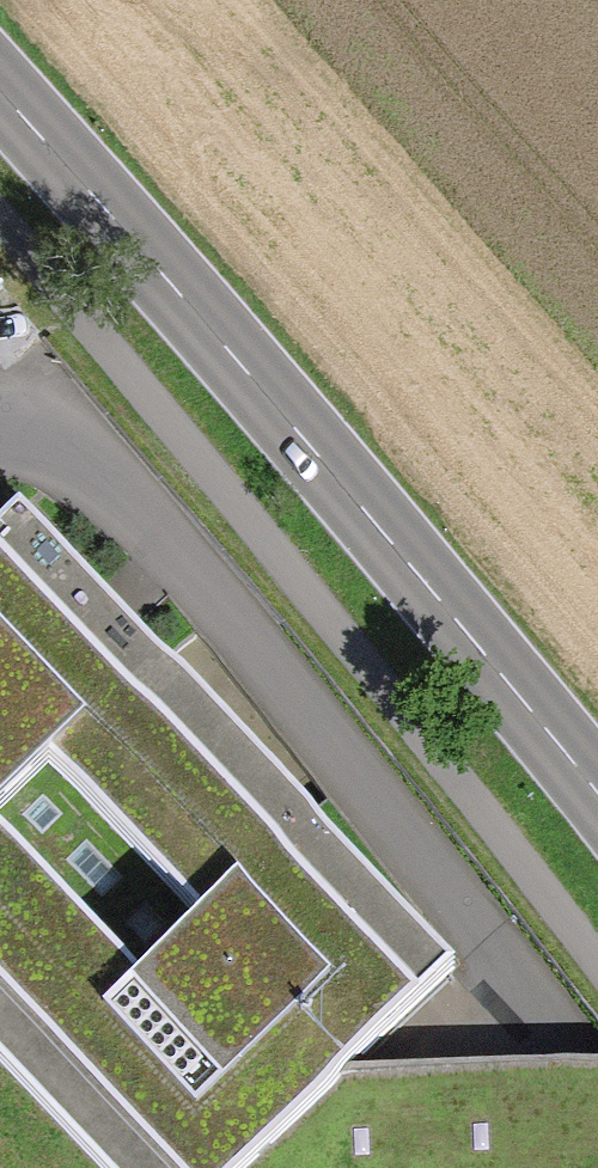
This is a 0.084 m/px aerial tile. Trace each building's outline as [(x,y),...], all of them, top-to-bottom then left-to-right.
[(439,955),(13,521),(0,533),(0,1088),(79,1167),(221,1167),(439,955)]
